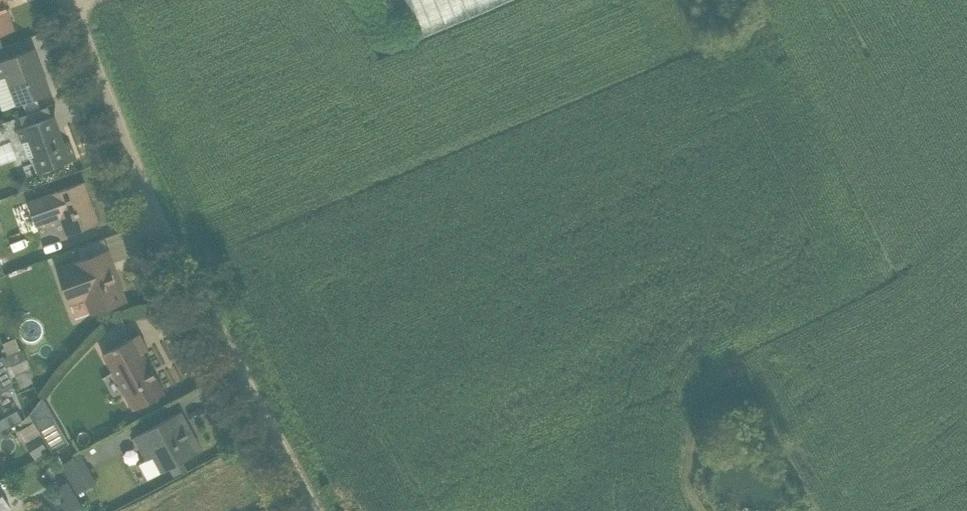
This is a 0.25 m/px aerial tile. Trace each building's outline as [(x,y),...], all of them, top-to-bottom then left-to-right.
[(24,22),(15,0),(0,0),(0,32),(24,22)] [(508,0),(394,0),(410,39),(508,0)] [(52,90),(36,43),(0,54),(0,98),(3,106),(52,90)] [(38,172),(69,160),(52,116),(21,127),(38,172)] [(42,243),(97,222),(81,179),(26,201),(42,243)] [(73,316),(126,297),(109,248),(56,267),(73,316)] [(102,355),(129,410),(163,393),(136,338),(102,355)] [(39,447),(53,441),(34,398),(20,404),(39,447)] [(152,472),(200,448),(180,408),(132,433),(152,472)] [(63,492),(83,482),(69,454),(49,464),(63,492)] [(0,465),(0,510),(27,510),(0,465)]
